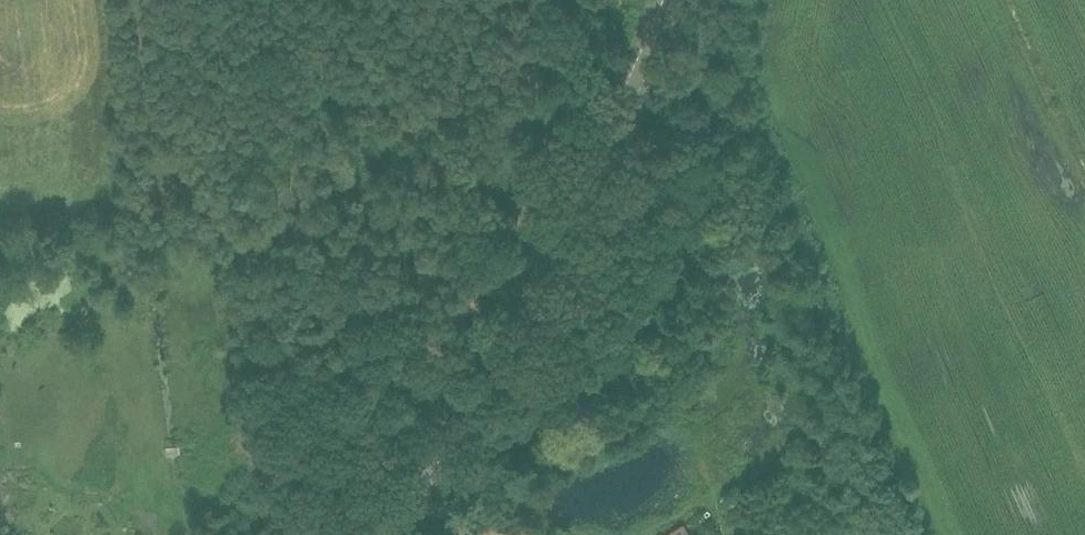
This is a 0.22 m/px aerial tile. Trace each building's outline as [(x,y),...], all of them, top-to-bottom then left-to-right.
[(260,258),(261,243),(245,242),(244,257),(260,258)] [(684,525),(667,534),(690,534),(684,525)]
